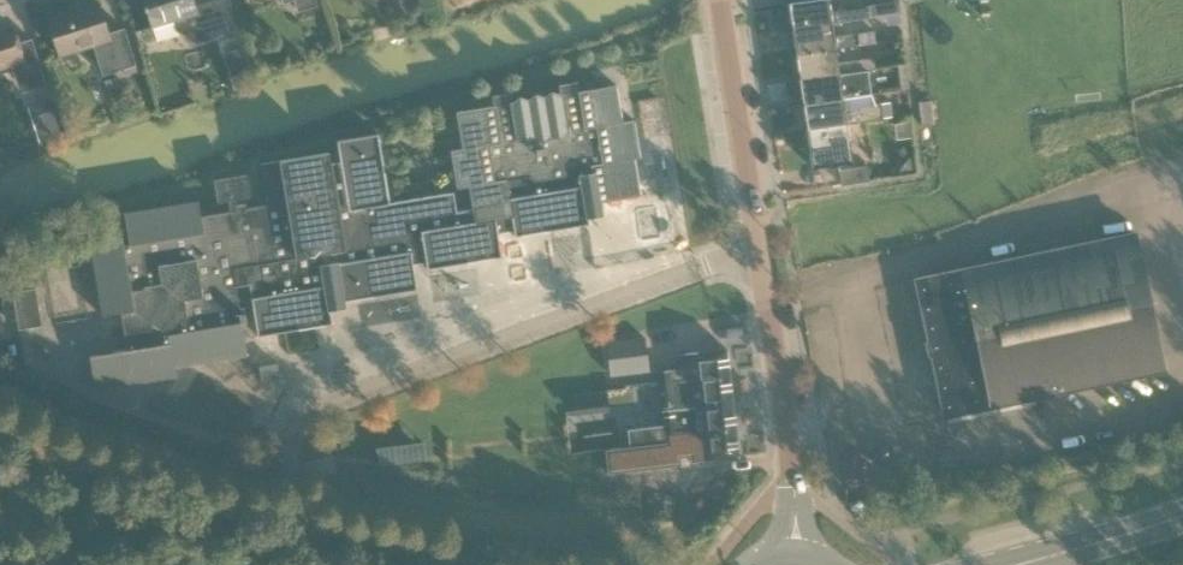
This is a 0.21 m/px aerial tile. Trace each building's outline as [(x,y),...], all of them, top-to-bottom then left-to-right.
[(195,6),(193,0),(144,0),(157,42),(178,35),(177,32),(189,28),(194,42),(235,30),(226,0),(216,0),(195,6)] [(298,10),(316,5),(314,0),(295,0),(298,10)] [(832,24),(870,19),(869,7),(831,12),(829,0),(805,0),(805,2),(789,4),(792,29),(832,24)] [(93,45),(98,60),(103,75),(136,65),(124,28),(108,33),(99,3),(71,12),(70,10),(48,17),(60,56),(93,45)] [(834,36),(832,24),(792,29),(796,53),(835,48),(855,46),(853,34),(834,36)] [(38,60),(32,39),(18,43),(13,26),(0,30),(0,68),(11,64),(16,79),(42,72),(38,60)] [(874,30),(857,33),(859,45),(876,42),(874,30)] [(873,58),(837,62),(835,48),(796,53),(799,80),(868,70),(874,69),(873,60),(873,58)] [(868,70),(799,80),(803,105),(843,99),(871,95),(868,70)] [(585,79),(586,90),(601,88),(599,77),(585,79)] [(427,269),(502,257),(498,233),(514,230),(515,237),(590,224),(589,217),(602,215),(600,203),(641,196),(635,160),(641,159),(634,121),(623,123),(617,85),(601,88),(586,90),(580,92),(578,82),(559,85),(561,95),(513,103),(511,93),(492,96),(493,106),(457,112),(463,149),(451,151),(457,187),(469,185),(472,208),(456,210),(452,191),(388,201),(377,132),(336,138),(340,161),(330,163),(328,151),(260,163),(267,205),(247,208),(246,203),(236,205),(236,201),(251,198),(247,174),(214,180),(218,203),(234,201),(235,210),(201,216),(198,199),(124,212),(129,244),(124,245),(123,235),(91,241),(103,314),(122,311),(129,349),(91,356),(97,389),(177,375),(176,366),(247,354),(242,322),(246,321),(244,307),(239,307),(236,285),(249,283),(258,335),(332,323),(328,298),(341,296),(342,301),(417,289),(413,264),(426,262),(427,269)] [(41,125),(32,127),(33,133),(57,127),(48,99),(34,104),(41,125)] [(844,109),(843,99),(803,105),(806,130),(846,124),(883,119),(881,104),(844,109)] [(931,101),(919,102),(922,126),(934,124),(931,101)] [(846,124),(806,130),(811,169),(852,163),(846,124)] [(898,171),(911,169),(909,156),(902,157),(897,163),(898,171)] [(838,170),(841,185),(869,180),(867,166),(838,170)] [(932,356),(945,416),(1163,370),(1134,234),(916,280),(929,341),(925,342),(928,356),(932,356)] [(19,328),(43,324),(37,286),(13,290),(19,328)] [(649,371),(647,354),(645,338),(606,342),(608,359),(610,376),(649,371)] [(670,370),(657,371),(658,378),(659,390),(673,389),(672,383),(684,381),(730,376),(726,349),(685,354),(674,356),(675,369),(670,370)] [(277,364),(259,367),(261,382),(280,379),(277,364)] [(673,389),(659,390),(661,402),(662,411),(692,408),(733,403),(730,376),(684,381),(672,383),(673,389)] [(664,424),(628,428),(630,447),(630,448),(666,444),(666,442),(665,440),(664,432),(678,430),(678,433),(690,431),(690,435),(695,434),(736,429),(733,403),(692,408),(662,411),(664,424)] [(630,447),(605,450),(608,474),(681,465),(680,453),(690,452),(691,463),(739,457),(736,429),(695,434),(690,435),(690,431),(678,433),(679,442),(678,442),(678,443),(666,444),(630,448),(630,447)] [(678,430),(664,432),(665,440),(666,442),(666,444),(678,442),(679,442),(678,433),(678,430)] [(378,466),(417,461),(415,443),(376,448),(378,466)]
